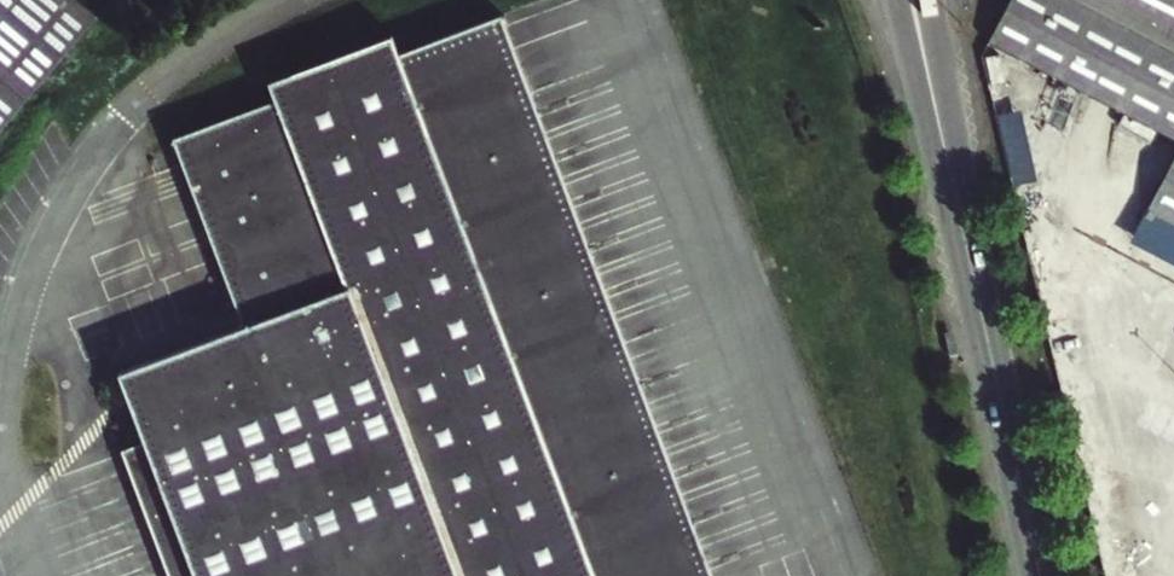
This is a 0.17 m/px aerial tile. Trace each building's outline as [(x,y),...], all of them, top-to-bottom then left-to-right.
[(95,16),(76,0),(0,0),(0,131),(95,16)] [(987,40),(1173,140),(1173,0),(1009,0),(987,40)] [(512,5),(409,45),(402,26),(279,72),(285,91),(184,130),(253,318),(130,366),(157,437),(209,575),(721,575),(512,5)] [(1026,106),(1002,112),(1019,180),(1043,175),(1026,106)] [(1142,210),(1173,226),(1173,149),(1142,210)] [(157,437),(132,446),(181,575),(209,575),(157,437)]
